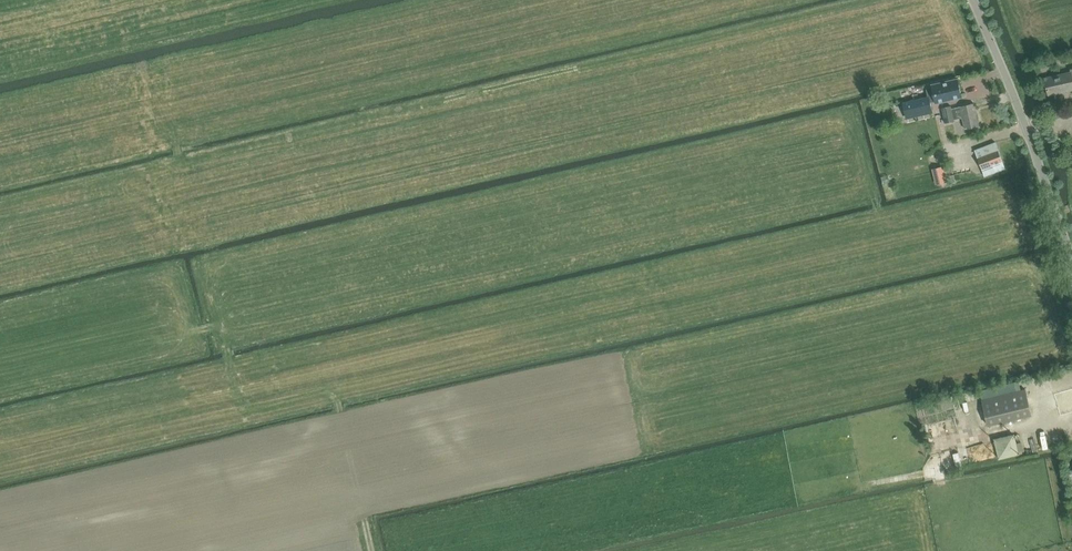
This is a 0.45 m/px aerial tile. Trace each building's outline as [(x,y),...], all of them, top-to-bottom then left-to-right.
[(1071,70),(1071,72),(1045,79),(1049,95),(1071,90),(1071,69),(1071,70)] [(958,79),(936,84),(932,85),(933,87),(927,89),(929,97),(903,103),(906,116),(932,110),(931,102),(936,101),(936,103),(962,97),(958,79)] [(975,104),(961,107),(952,109),(951,106),(942,108),(945,123),(955,121),(955,120),(963,118),(966,130),(980,127),(975,104)] [(996,142),(975,150),(985,176),(1006,168),(996,142)] [(949,181),(945,166),(932,169),(936,185),(949,181)] [(988,424),(1031,414),(1026,388),(982,399),(988,424)] [(1000,458),(1026,452),(1021,432),(995,438),(1000,458)]
